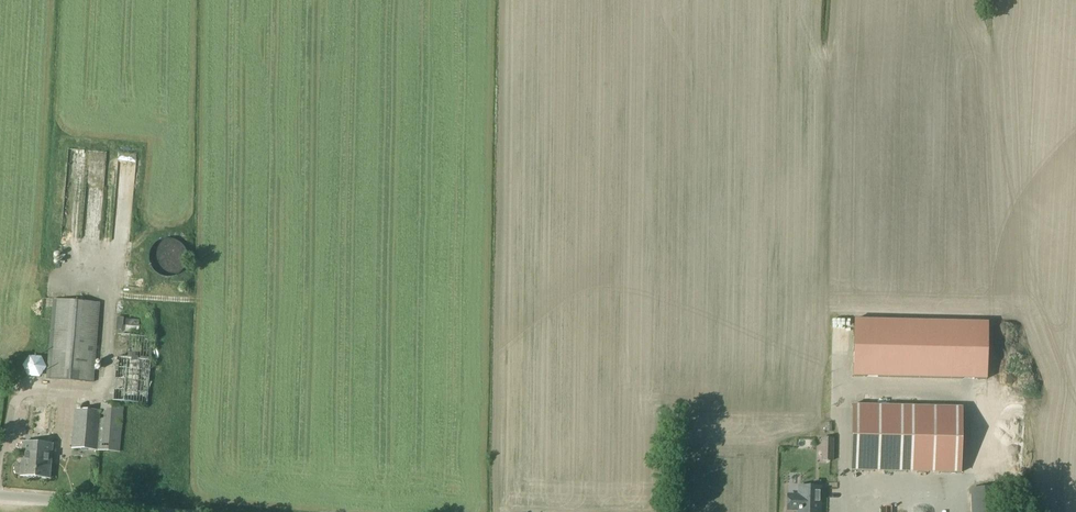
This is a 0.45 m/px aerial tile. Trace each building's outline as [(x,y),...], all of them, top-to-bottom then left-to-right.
[(184,255),(160,251),(155,277),(179,282),(184,255)] [(100,303),(55,299),(48,378),(94,382),(100,303)] [(125,332),(139,333),(140,320),(126,319),(126,325),(123,325),(124,317),(117,317),(116,330),(123,331),(125,331),(125,332)] [(988,322),(854,319),(853,376),(987,379),(988,322)] [(120,335),(114,401),(124,402),(148,404),(150,371),(151,365),(153,337),(120,335)] [(41,357),(30,356),(22,366),(28,376),(39,377),(47,366),(41,357)] [(75,413),(72,447),(96,449),(101,450),(120,451),(123,409),(124,405),(101,403),(100,411),(76,409),(75,413)] [(962,407),(853,404),(851,470),(961,473),(962,407)] [(813,457),(822,456),(821,434),(812,434),(813,457)] [(823,438),(823,450),(833,451),(834,438),(823,438)] [(15,466),(15,470),(16,473),(21,474),(21,475),(50,478),(53,444),(24,442),(22,464),(17,463),(15,466)] [(800,486),(800,495),(789,495),(788,509),(799,509),(799,511),(820,511),(821,487),(800,486)] [(973,511),(997,511),(996,488),(972,489),(973,511)] [(909,511),(934,511),(932,500),(908,505),(909,511)]
